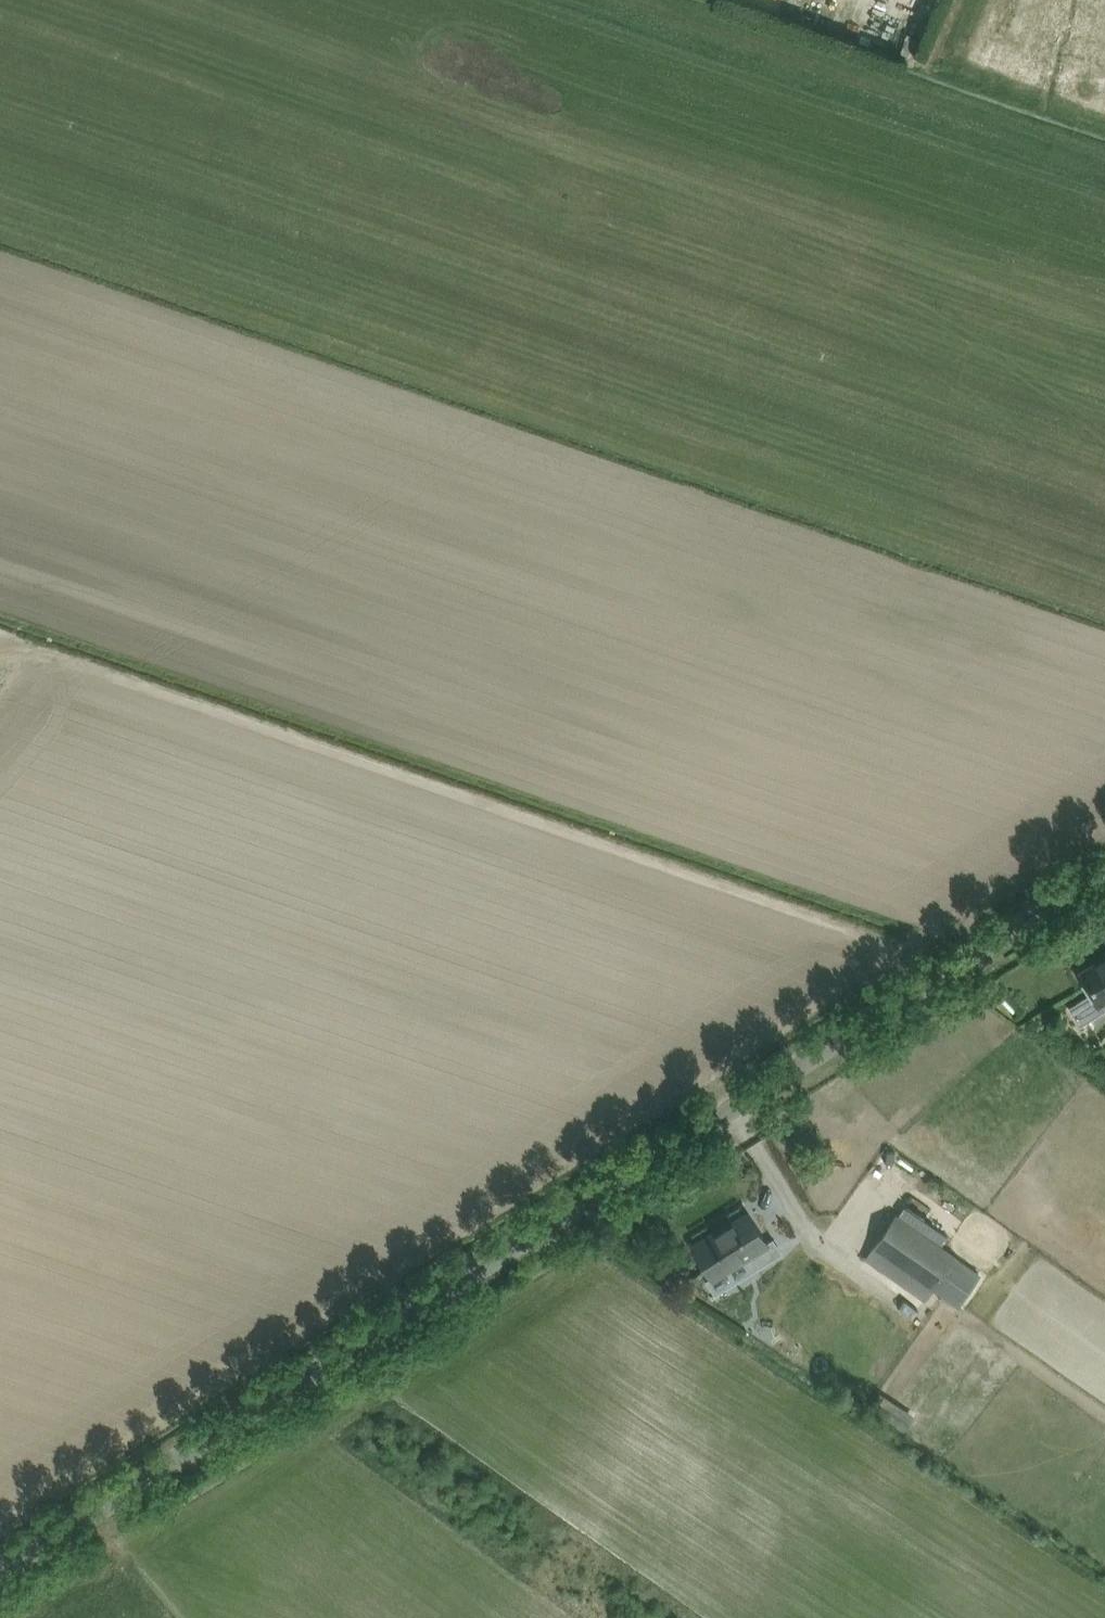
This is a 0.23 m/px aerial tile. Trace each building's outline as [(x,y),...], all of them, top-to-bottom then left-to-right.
[(1012,38),(1005,62),(1022,67),(1029,43),(1012,38)] [(1070,1006),(1081,1025),(1104,1010),(1104,1006),(1102,1002),(1104,1000),(1104,956),(1079,973),(1091,992),(1070,1006)] [(769,1244),(761,1231),(749,1212),(732,1223),(733,1225),(719,1234),(716,1230),(693,1245),(714,1279),(769,1244)] [(896,1217),(872,1249),(929,1289),(931,1287),(944,1297),(959,1307),(982,1274),(954,1254),(953,1256),(896,1217)] [(778,1308),(765,1299),(763,1303),(757,1299),(744,1319),(763,1331),(778,1308)] [(881,1389),(870,1406),(902,1428),(914,1411),(881,1389)]
